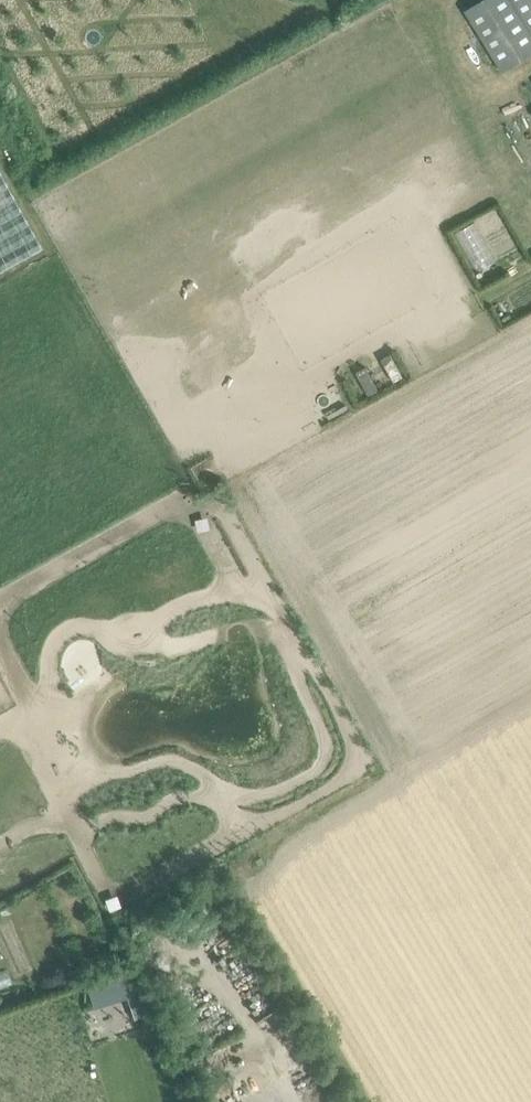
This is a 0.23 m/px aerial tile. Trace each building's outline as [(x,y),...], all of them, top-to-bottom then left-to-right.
[(530,55),(530,0),(482,0),(464,11),(503,72),(530,55)] [(45,135),(65,144),(69,137),(49,127),(45,135)] [(41,248),(0,174),(0,271),(41,248)] [(121,974),(117,978),(118,982),(125,988),(126,987),(132,982),(123,972),(121,974)]
